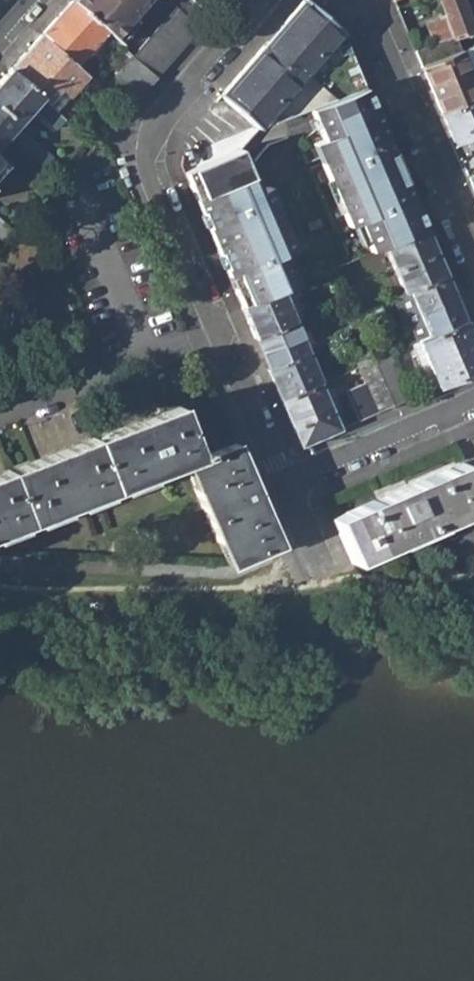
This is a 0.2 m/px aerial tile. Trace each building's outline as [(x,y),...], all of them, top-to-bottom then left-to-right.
[(75,4),(104,30),(111,36),(115,40),(150,0),(78,0),(75,4)] [(259,130),(263,126),(313,108),(367,89),(343,31),(306,0),(222,98),(252,125),(259,130)] [(444,17),(453,38),(473,31),(471,26),(463,2),(469,0),(438,0),(444,17)] [(41,35),(73,64),(84,52),(104,30),(75,4),(71,1),(41,35)] [(178,5),(132,56),(157,77),(202,26),(178,5)] [(426,24),(434,44),(453,38),(444,17),(426,24)] [(111,36),(104,30),(84,52),(91,58),(111,36)] [(41,97),(47,102),(78,69),(73,64),(41,35),(10,69),(41,97)] [(458,53),(453,38),(434,44),(417,50),(424,68),(458,53)] [(473,100),(473,47),(473,46),(458,53),(424,68),(443,113),(473,100)] [(109,65),(117,71),(132,56),(125,48),(109,65)] [(112,79),(137,100),(157,77),(132,56),(117,71),(112,79)] [(41,97),(10,69),(0,81),(0,110),(16,124),(41,97)] [(102,90),(126,112),(137,100),(112,79),(102,90)] [(323,162),(349,226),(359,222),(372,253),(385,247),(427,229),(367,89),(313,108),(324,139),(319,141),(327,160),(323,162)] [(443,113),(455,142),(473,135),(473,100),(443,113)] [(42,112),(60,130),(68,121),(49,104),(42,112)] [(16,124),(0,110),(0,142),(16,124)] [(17,139),(47,166),(54,158),(24,131),(17,139)] [(189,184),(242,308),(291,288),(299,284),(285,253),(294,249),(267,186),(258,190),(241,148),(240,149),(184,173),(189,184)] [(30,185),(46,200),(56,188),(40,174),(30,185)] [(8,242),(16,233),(0,219),(0,235),(8,242)] [(427,229),(385,247),(405,294),(409,292),(447,275),(427,229)] [(422,323),(428,337),(466,321),(447,275),(409,292),(422,323)] [(297,302),(291,288),(242,308),(256,338),(296,321),(289,306),(297,302)] [(407,330),(422,323),(409,292),(405,294),(394,298),(407,330)] [(256,338),(269,369),(309,352),(296,321),(256,338)] [(418,341),(438,389),(473,373),(473,339),(466,321),(428,337),(418,341)] [(433,391),(438,389),(418,341),(412,344),(433,391)] [(269,369),(282,399),(320,383),(321,382),(309,352),(269,369)] [(373,360),(394,407),(410,400),(391,353),(373,360)] [(345,391),(358,422),(394,407),(373,360),(358,367),(364,383),(345,391)] [(340,430),(320,383),(282,399),(302,447),(340,430)] [(229,565),(279,545),(235,444),(205,454),(204,450),(197,453),(178,406),(135,422),(48,454),(0,473),(0,531),(187,462),(197,488),(195,489),(216,542),(219,541),(229,565)] [(462,465),(334,518),(351,560),(453,518),(473,566),(473,492),(462,465)]
